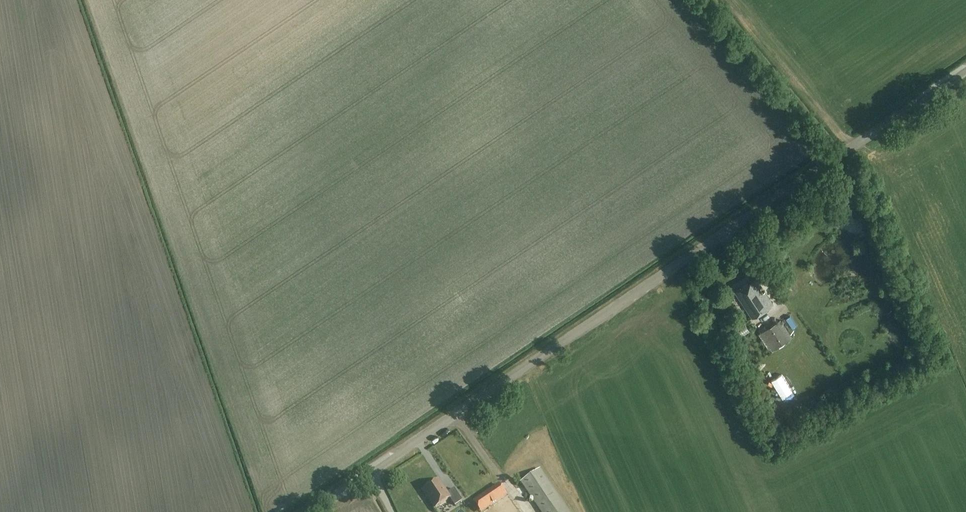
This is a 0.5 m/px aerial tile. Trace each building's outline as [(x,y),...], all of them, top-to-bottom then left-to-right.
[(752,319),(774,304),(757,278),(735,292),(752,319)] [(774,351),(794,338),(782,320),(762,333),(774,351)] [(540,468),(520,482),(541,511),(570,511),(540,468)] [(447,494),(437,482),(422,493),(435,510),(450,499),(455,506),(462,501),(453,490),(447,494)] [(478,498),(485,509),(508,495),(500,484),(478,498)]
